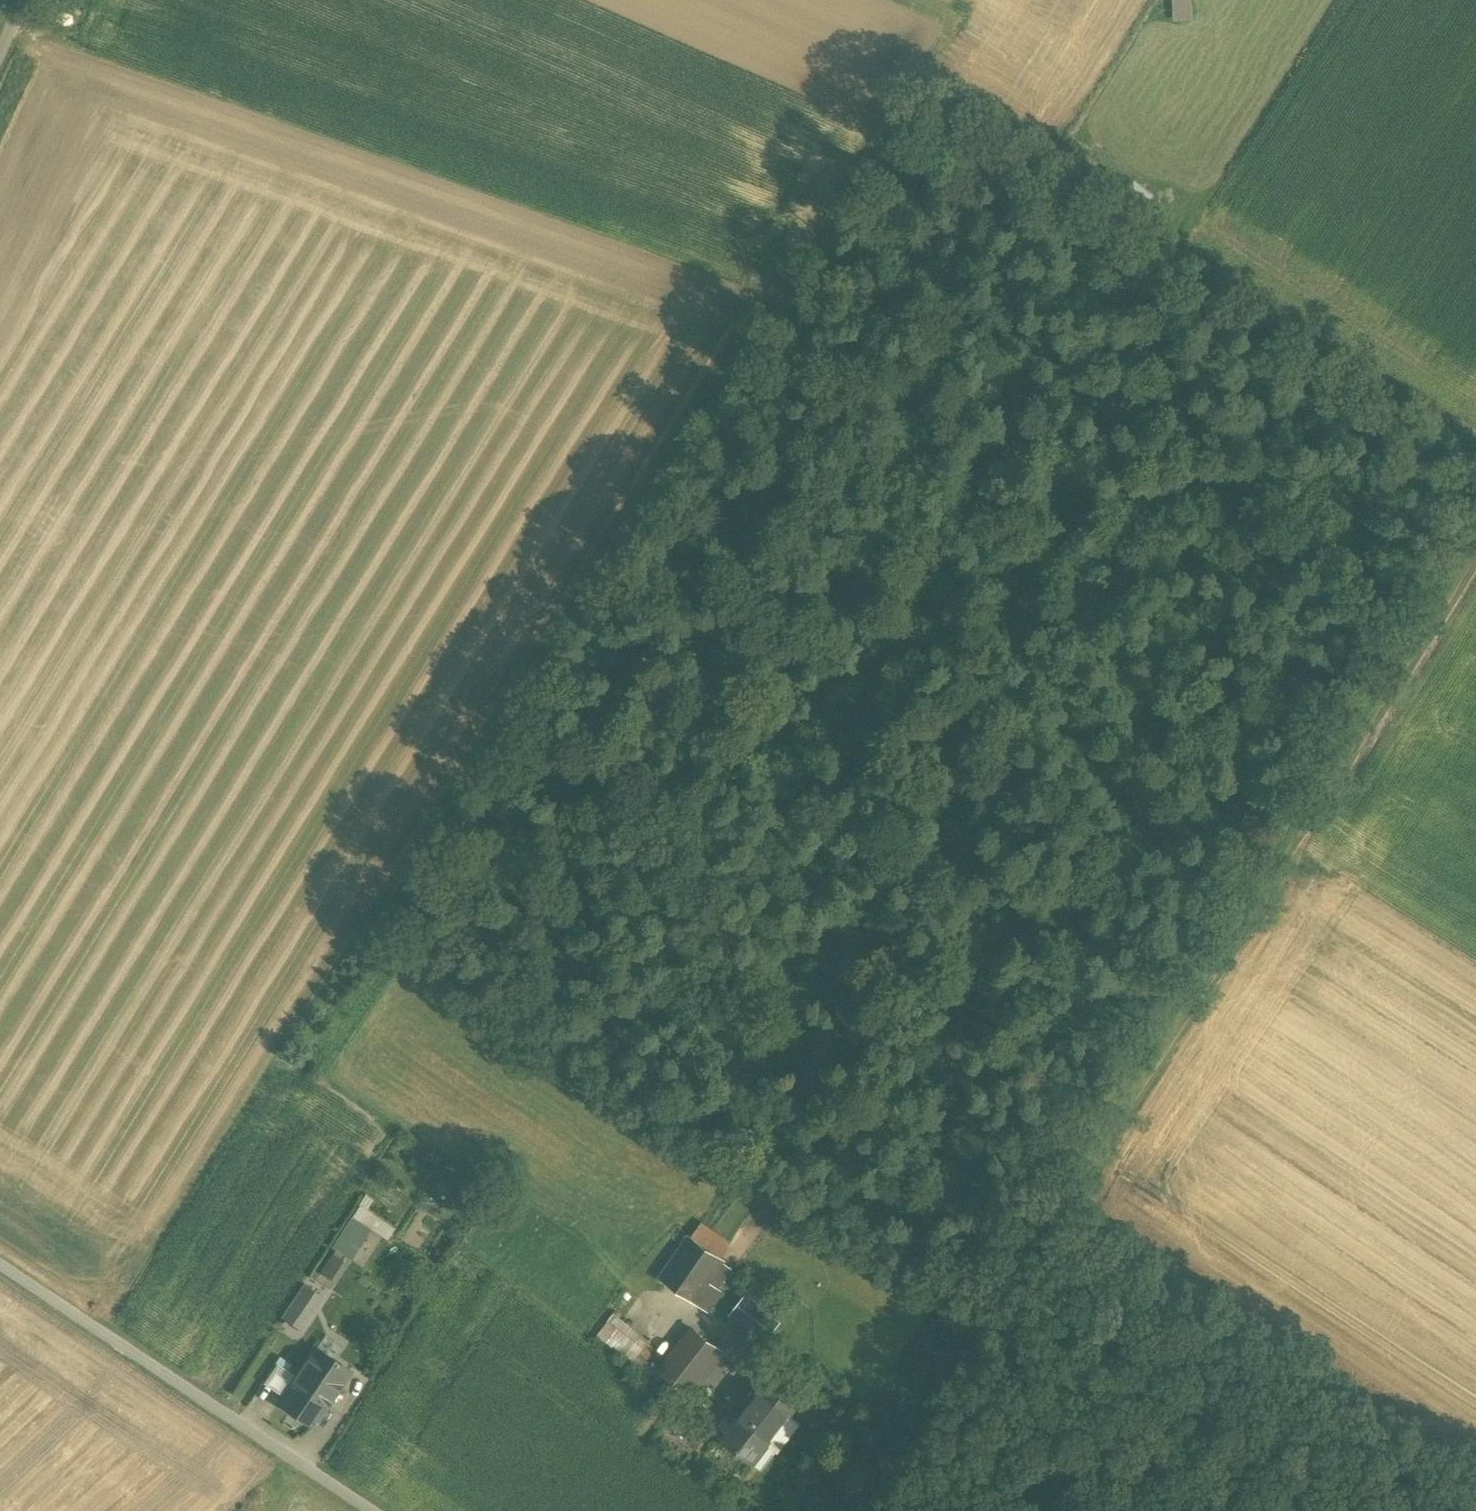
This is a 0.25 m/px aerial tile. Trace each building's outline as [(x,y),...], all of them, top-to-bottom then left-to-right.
[(1175,20),(1195,18),(1194,0),(1174,0),(1175,20)] [(371,1229),(393,1241),(400,1227),(358,1204),(334,1247),(355,1258),(371,1229)] [(702,1221),(691,1237),(721,1258),(721,1257),(732,1242),(702,1221)] [(721,1258),(691,1237),(663,1277),(662,1276),(661,1278),(695,1302),(696,1302),(709,1283),(725,1260),(721,1257),(721,1258)] [(333,1252),(321,1270),(337,1281),(349,1262),(333,1252)] [(709,1283),(696,1302),(709,1310),(721,1292),(709,1283)] [(758,1304),(780,1321),(789,1310),(756,1284),(747,1295),(758,1304)] [(299,1286),(283,1310),(302,1323),(318,1298),(299,1286)] [(758,1304),(747,1295),(731,1314),(743,1323),(758,1304)] [(780,1321),(758,1304),(743,1323),(765,1340),(780,1321)] [(617,1327),(645,1348),(650,1341),(614,1313),(597,1335),(606,1342),(617,1327)] [(617,1327),(606,1342),(653,1379),(661,1370),(660,1369),(652,1363),(651,1365),(639,1355),(645,1348),(617,1327)] [(693,1329),(660,1369),(690,1393),(722,1352),(693,1329)] [(336,1362),(315,1348),(278,1403),(313,1427),(348,1374),(334,1364),(336,1362)] [(765,1386),(742,1416),(734,1410),(735,1410),(734,1409),(722,1425),(729,1431),(723,1439),(754,1463),(768,1444),(766,1443),(771,1437),(788,1414),(793,1409),(794,1410),(795,1409),(765,1386)] [(788,1414),(771,1437),(783,1446),(800,1424),(788,1414)]
